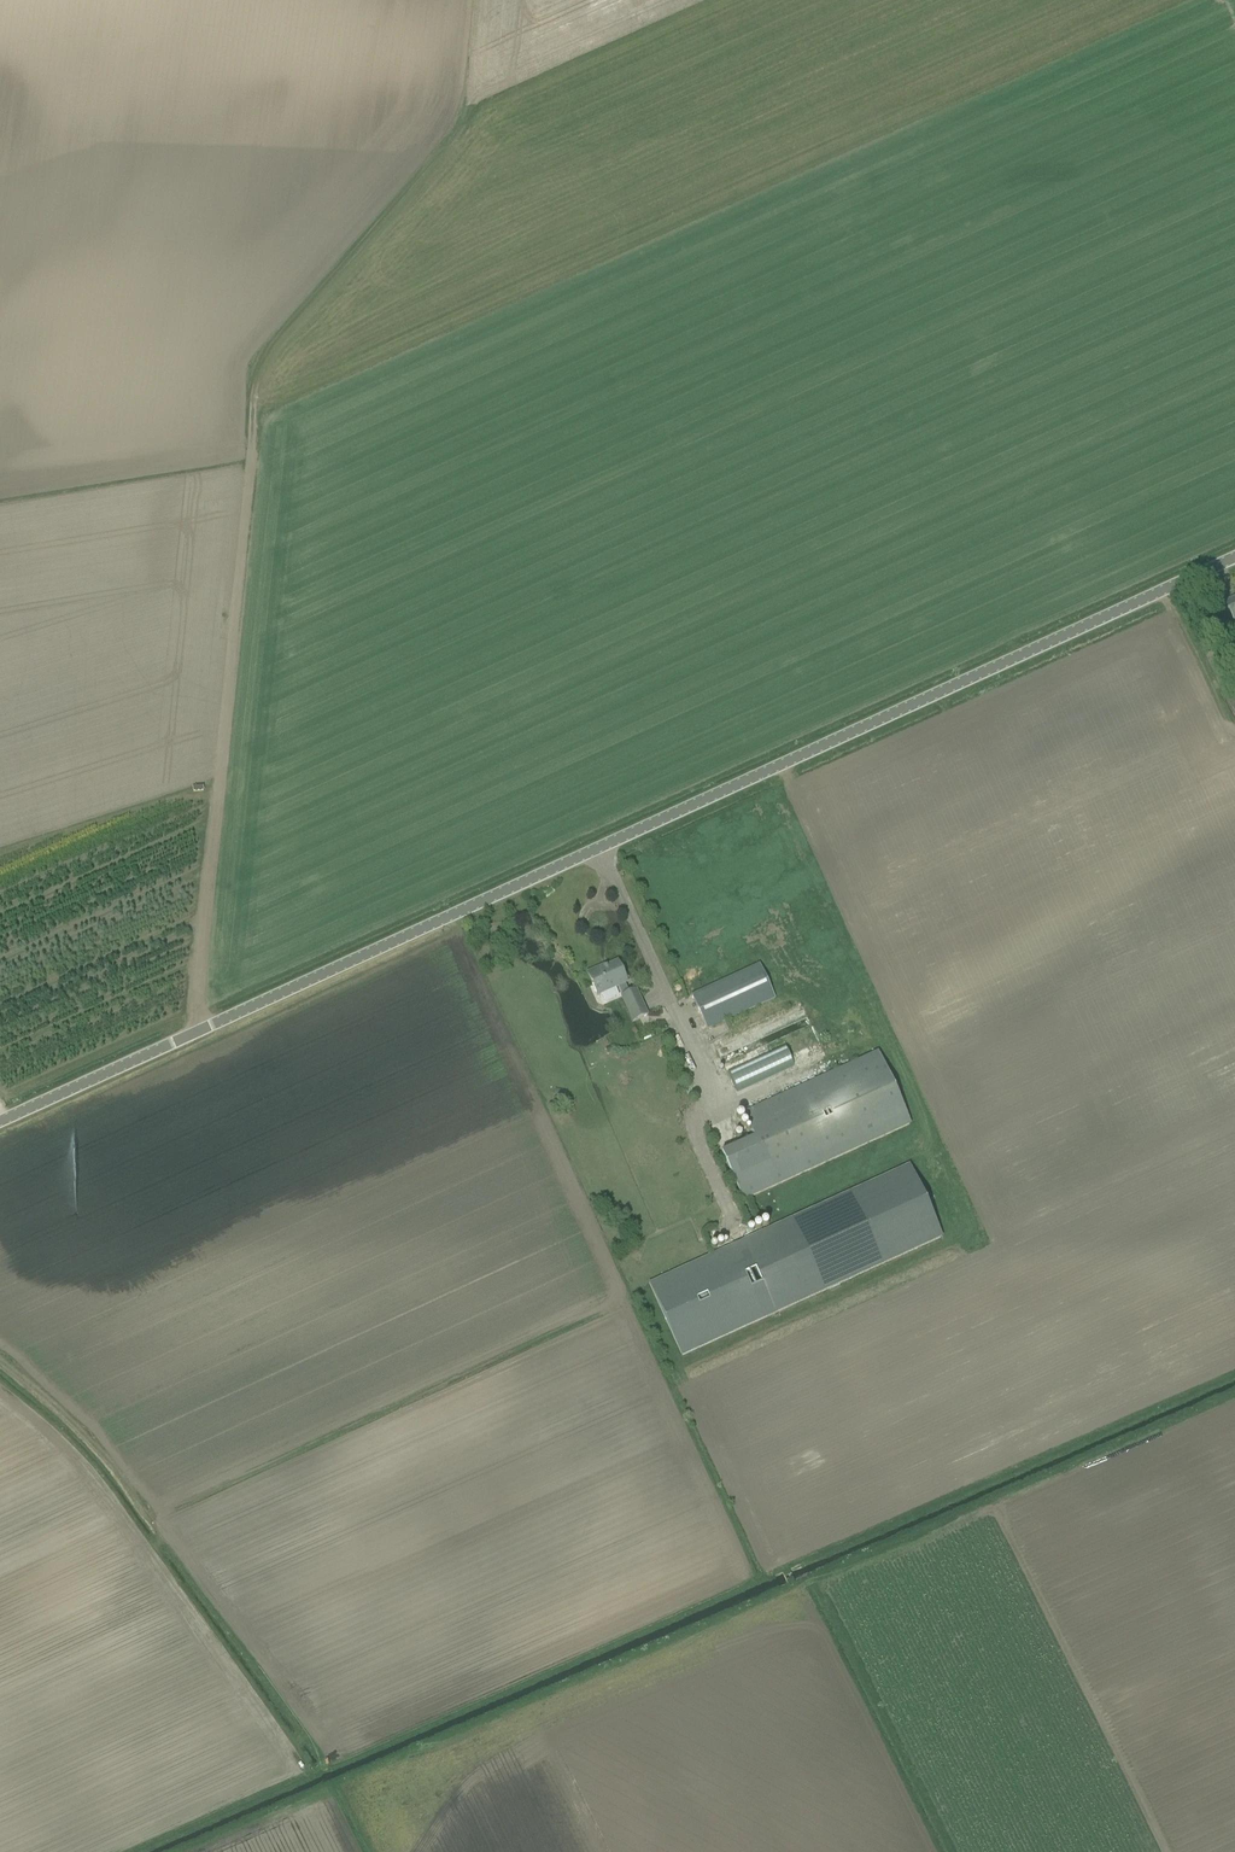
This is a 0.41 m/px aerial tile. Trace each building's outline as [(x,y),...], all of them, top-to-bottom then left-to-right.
[(1227,604),(1232,615),(1234,623),(1234,600),(1227,604)] [(627,975),(625,974),(623,975),(618,963),(607,968),(608,969),(604,971),(603,968),(588,975),(598,998),(619,988),(623,997),(622,998),(634,1023),(648,1016),(637,991),(630,994),(625,985),(628,984),(627,983),(628,982),(629,980),(627,975)] [(692,996),(697,1007),(708,1030),(775,999),(760,965),(692,996)] [(877,1052),(746,1113),(758,1138),(725,1153),(747,1200),(911,1125),(877,1052)] [(555,1104),(567,1106),(569,1095),(567,1094),(567,1091),(555,1089),(553,1100),(556,1101),(555,1104)] [(649,1284),(683,1357),(943,1238),(909,1165),(649,1284)]
